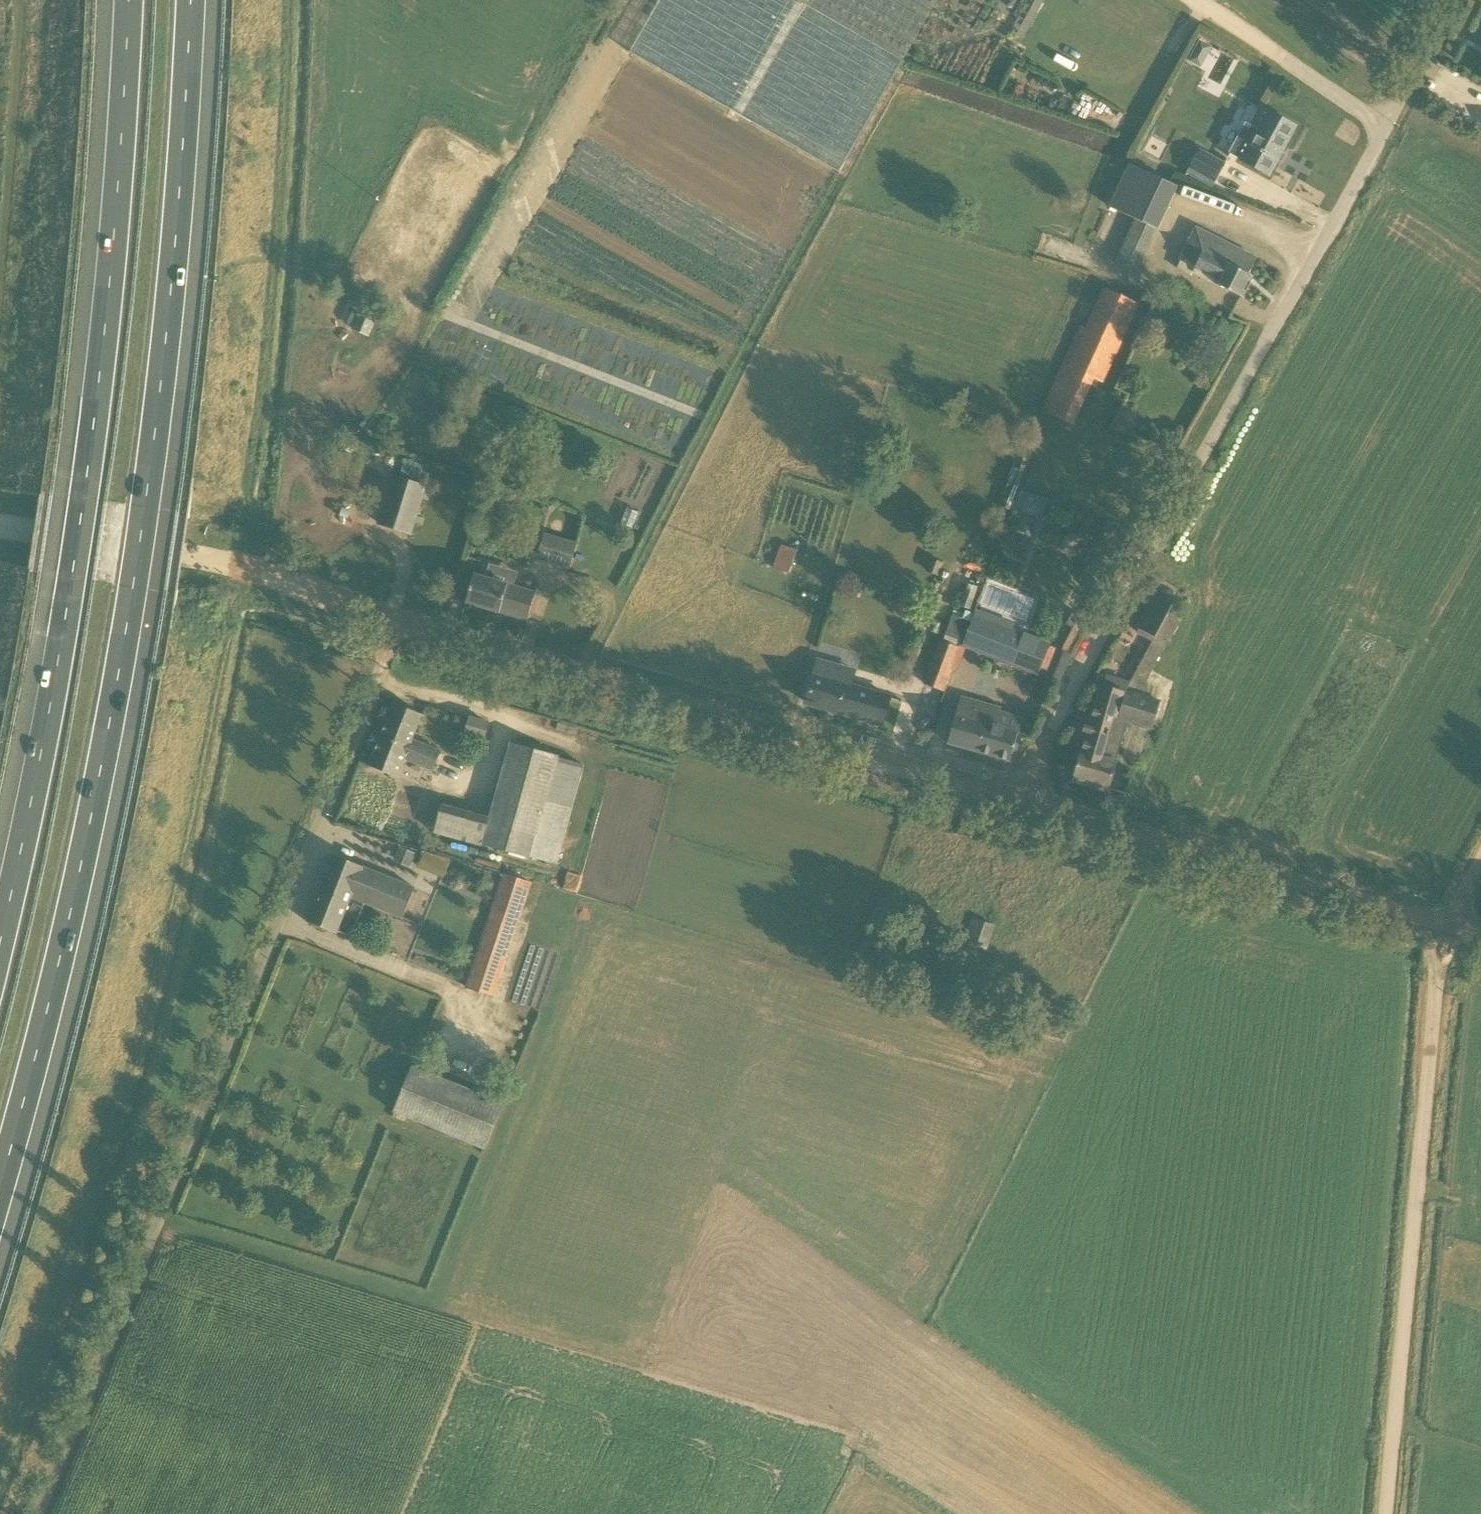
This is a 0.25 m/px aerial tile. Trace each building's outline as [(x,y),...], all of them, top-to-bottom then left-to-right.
[(629,53),(840,173),(939,0),(659,0),(629,53)] [(1200,40),(1189,61),(1200,68),(1212,47),(1200,40)] [(1261,108),(1251,127),(1247,124),(1231,154),(1242,159),(1241,160),(1269,175),(1296,126),(1261,108)] [(1199,150),(1189,169),(1214,182),(1223,163),(1199,150)] [(1176,188),(1127,165),(1107,207),(1134,220),(1113,264),(1136,274),(1176,188)] [(1180,261),(1176,269),(1190,277),(1195,268),(1217,279),(1215,284),(1243,298),(1253,276),(1249,274),(1256,259),(1196,229),(1187,247),(1180,261)] [(1138,304),(1103,289),(1085,328),(1081,326),(1063,364),(1094,379),(1102,383),(1138,304)] [(375,320),(359,313),(352,329),(368,336),(375,320)] [(1073,425),(1078,413),(1048,399),(1042,411),(1073,425)] [(392,475),(377,525),(412,535),(427,486),(392,475)] [(1023,506),(1027,493),(1020,491),(1016,504),(1023,506)] [(570,568),(577,544),(546,535),(541,552),(559,557),(557,565),(570,568)] [(781,546),(774,567),(789,572),(796,551),(781,546)] [(932,559),(927,572),(940,576),(944,563),(932,559)] [(1094,561),(1083,581),(1098,590),(1110,570),(1094,561)] [(536,592),(475,574),(466,603),(500,613),(528,621),(536,592)] [(1184,612),(1155,596),(1138,628),(1167,643),(1184,612)] [(962,619),(971,623),(974,617),(974,615),(965,611),(962,619)] [(1074,628),(1071,634),(1078,638),(1088,619),(1080,616),(1074,628)] [(1046,674),(1056,648),(974,617),(971,623),(963,646),(998,660),(1000,656),(1046,674)] [(960,649),(940,641),(923,684),(944,692),(952,671),(960,649)] [(891,698),(813,676),(806,702),(883,725),(891,698)] [(1086,740),(1082,752),(1102,758),(1114,718),(1117,719),(1125,693),(1102,686),(1091,720),(1079,716),(1073,736),(1086,740)] [(1102,758),(1082,752),(1074,780),(1108,789),(1128,721),(1152,729),(1160,702),(1126,691),(1125,693),(1117,719),(1114,718),(1102,758)] [(962,696),(948,743),(1010,761),(1022,717),(1001,711),(1002,707),(962,696)] [(369,766),(398,778),(404,761),(432,772),(441,751),(413,740),(423,715),(395,703),(369,766)] [(485,739),(489,723),(470,718),(466,734),(485,739)] [(442,805),(436,825),(434,832),(556,864),(582,764),(510,742),(490,819),(442,805)] [(399,847),(393,861),(410,868),(416,854),(399,847)] [(337,933),(351,898),(364,867),(334,855),(307,922),(337,933)] [(403,919),(416,887),(364,867),(351,898),(403,919)] [(503,874),(465,987),(493,997),(532,884),(503,874)] [(484,1148),(502,1103),(413,1067),(395,1112),(484,1148)]
